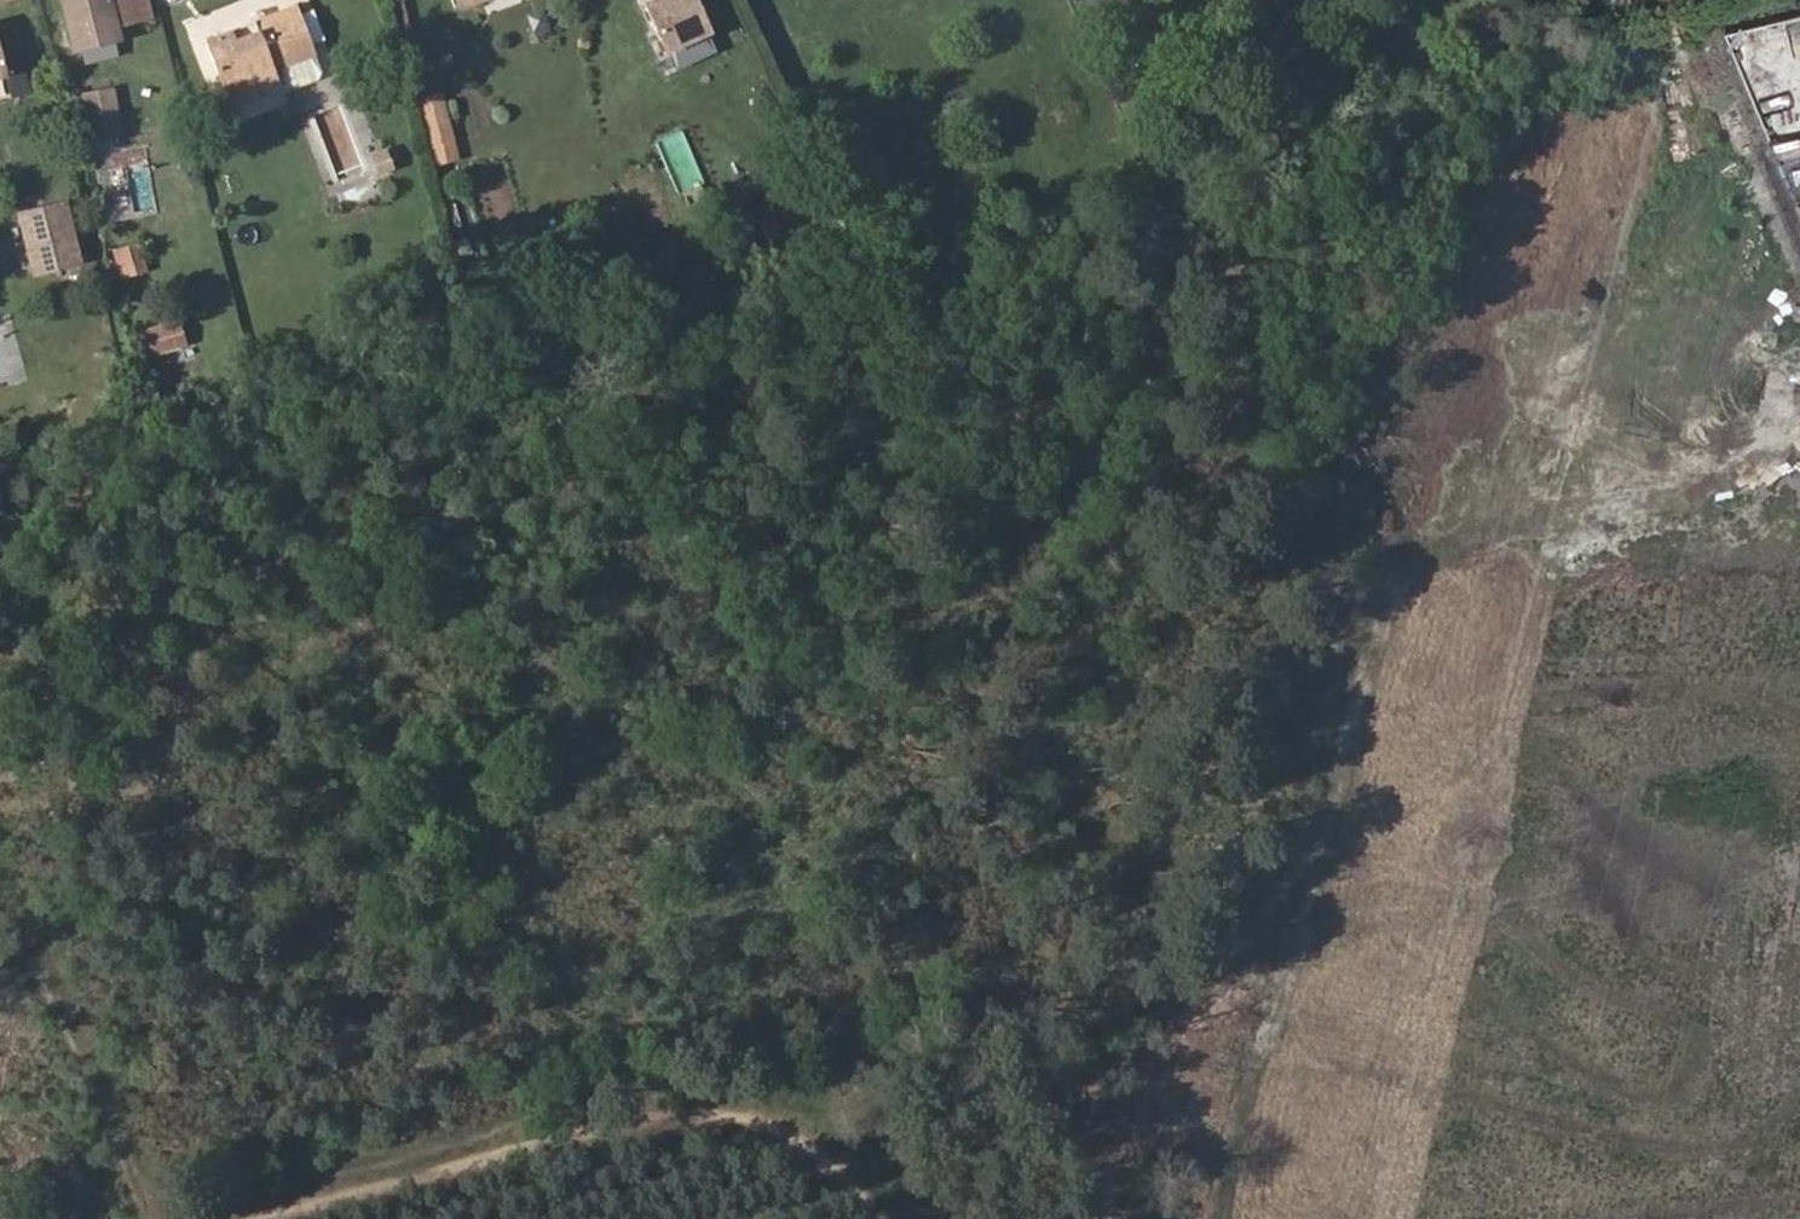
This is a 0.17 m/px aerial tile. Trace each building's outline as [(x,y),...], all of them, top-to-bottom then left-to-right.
[(114,26),(142,17),(137,0),(105,0),(114,26)] [(657,52),(710,37),(699,0),(642,0),(657,52)] [(254,23),(243,27),(201,42),(225,109),(264,96),(257,78),(278,71),(310,59),(292,9),(254,23)] [(544,9),(527,13),(532,33),(549,29),(544,9)] [(239,17),(243,27),(254,23),(249,14),(239,17)] [(10,93),(29,88),(24,68),(5,73),(10,93)] [(285,89),(278,71),(257,78),(264,96),(285,89)] [(89,142),(123,136),(114,85),(79,91),(89,142)] [(434,166),(460,159),(441,88),(415,95),(434,166)] [(681,130),(657,140),(679,190),(702,181),(681,130)] [(378,178),(397,169),(384,146),(366,155),(378,178)] [(31,277),(83,263),(65,197),(13,211),(31,277)] [(110,248),(118,280),(147,272),(139,241),(110,248)] [(179,316),(138,328),(147,356),(187,344),(179,316)]
